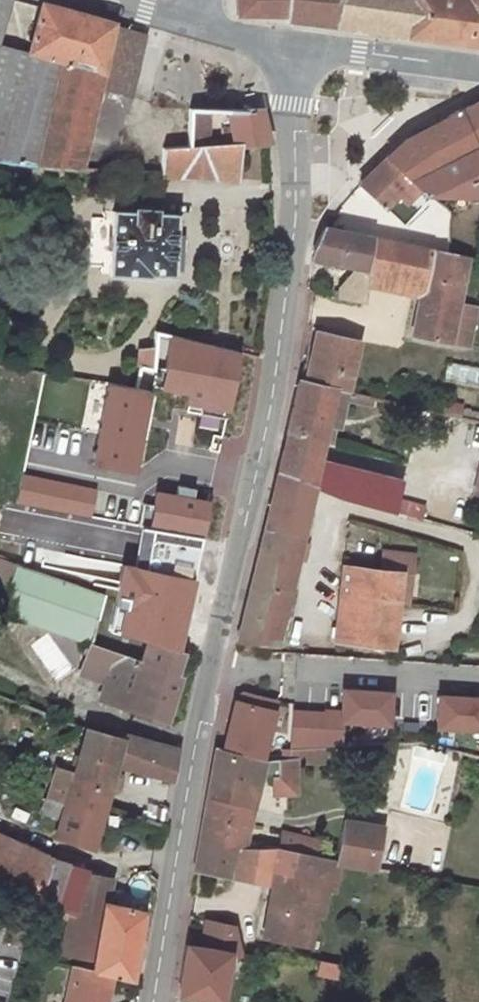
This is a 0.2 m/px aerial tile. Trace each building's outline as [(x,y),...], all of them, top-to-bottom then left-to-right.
[(9,0),(0,0),(0,29),(9,0)] [(238,12),(287,14),(288,0),(237,0),(238,12)] [(287,14),(286,19),(333,25),(338,0),(288,0),(287,14)] [(333,25),(440,40),(478,45),(478,0),(460,0),(459,1),(458,0),(338,0),(333,25)] [(80,165),(96,83),(106,32),(108,22),(41,3),(26,55),(9,111),(0,108),(0,159),(18,161),(80,165)] [(138,41),(139,30),(108,22),(106,32),(138,41)] [(106,32),(96,83),(126,92),(138,41),(106,32)] [(9,111),(26,55),(0,48),(0,108),(9,111)] [(468,106),(459,110),(472,137),(478,138),(478,100),(468,106)] [(166,107),(163,146),(191,144),(190,108),(166,107)] [(225,108),(236,142),(266,140),(261,108),(245,107),(225,108)] [(209,144),(206,108),(190,108),(191,144),(209,144)] [(476,149),(472,137),(459,110),(444,117),(410,136),(371,169),(357,181),(404,220),(431,191),(425,192),(406,180),(407,177),(476,149)] [(163,150),(161,170),(235,175),(236,142),(209,144),(191,144),(163,146),(163,150)] [(141,169),(161,170),(163,150),(143,148),(141,169)] [(431,191),(452,191),(477,191),(478,190),(478,154),(476,149),(407,177),(406,180),(425,192),(431,191)] [(111,208),(106,272),(148,273),(149,271),(171,273),(174,211),(111,208)] [(425,208),(423,235),(449,237),(451,211),(425,208)] [(370,235),(324,226),(315,244),(313,258),(355,264),(363,265),(370,235)] [(367,281),(423,293),(433,247),(397,240),(370,235),(363,265),(369,266),(367,281)] [(468,255),(448,251),(433,247),(423,293),(414,332),(450,340),(468,255)] [(369,266),(363,265),(355,264),(343,280),(340,297),(364,300),(367,281),(369,266)] [(151,368),(255,393),(261,356),(153,328),(152,346),(151,368)] [(316,329),(306,380),(335,387),(348,390),(359,339),(316,329)] [(147,367),(151,368),(152,346),(136,347),(135,365),(138,366),(147,367)] [(138,366),(134,385),(143,386),(147,367),(138,366)] [(445,386),(478,387),(478,368),(445,368),(445,386)] [(300,379),(279,469),(317,486),(337,495),(393,511),(395,500),(401,480),(350,467),(319,455),(322,441),(335,387),(306,380),(300,379)] [(134,385),(108,382),(84,511),(118,518),(143,386),(134,385)] [(373,396),(348,390),(335,387),(322,441),(330,443),(335,425),(341,427),(348,399),(372,405),(373,396)] [(317,486),(279,469),(272,497),(312,506),(317,486)] [(204,531),(210,497),(179,491),(178,494),(159,491),(154,522),(204,531)] [(312,506),(272,497),(265,523),(304,530),(312,506)] [(395,500),(393,511),(419,517),(422,507),(395,500)] [(132,569),(216,584),(226,540),(118,518),(109,564),(132,569)] [(276,642),(304,530),(265,523),(237,638),(276,642)] [(414,555),(383,551),(381,570),(400,573),(411,574),(414,555)] [(14,564),(0,605),(0,614),(87,642),(101,596),(14,564)] [(109,564),(101,596),(87,642),(86,644),(128,654),(135,639),(129,636),(112,631),(132,569),(109,564)] [(381,570),(344,566),(335,638),(393,644),(397,598),(400,573),(381,570)] [(409,600),(411,574),(400,573),(397,598),(409,600)] [(128,654),(86,644),(80,665),(105,673),(103,681),(115,685),(109,703),(166,722),(180,676),(173,674),(179,652),(135,639),(128,654)] [(236,689),(222,742),(268,754),(283,701),(236,689)] [(345,712),(295,710),(293,740),(347,743),(347,725),(395,727),(397,691),(346,689),(345,712)] [(441,692),(438,728),(478,731),(478,696),(441,692)] [(124,738),(86,728),(73,772),(56,767),(48,799),(66,805),(68,793),(91,799),(106,803),(110,790),(119,787),(122,774),(116,768),(119,763),(173,780),(179,748),(125,734),(124,738)] [(216,747),(209,795),(255,806),(262,776),(274,775),(297,774),(296,759),(325,757),(326,744),(293,742),(281,756),(267,757),(218,746),(216,747)] [(274,775),(275,791),(298,790),(297,774),(274,775)] [(62,818),(57,835),(94,847),(106,803),(91,799),(68,793),(66,805),(62,818)] [(230,877),(273,885),(279,845),(248,843),(255,806),(209,795),(206,811),(239,821),(230,877)] [(42,810),(62,818),(66,805),(48,799),(46,799),(42,810)] [(230,877),(239,821),(206,811),(196,870),(230,877)] [(337,856),(339,856),(377,864),(385,828),(381,827),(344,821),(337,856)] [(281,831),(279,845),(316,852),(319,836),(281,831)] [(0,837),(0,886),(28,899),(38,903),(39,902),(75,913),(81,888),(87,869),(55,859),(48,857),(0,837)] [(316,913),(324,914),(327,892),(334,892),(339,856),(337,856),(316,852),(279,845),(273,885),(266,936),(312,948),(316,913)] [(94,962),(92,969),(113,974),(133,980),(145,912),(153,913),(156,893),(136,890),(132,907),(113,903),(114,895),(81,888),(75,913),(62,953),(94,962)] [(187,943),(179,995),(215,1001),(223,1001),(232,951),(240,947),(234,925),(207,920),(202,946),(187,943)] [(113,974),(92,969),(76,965),(67,1001),(106,1001),(113,974)]
